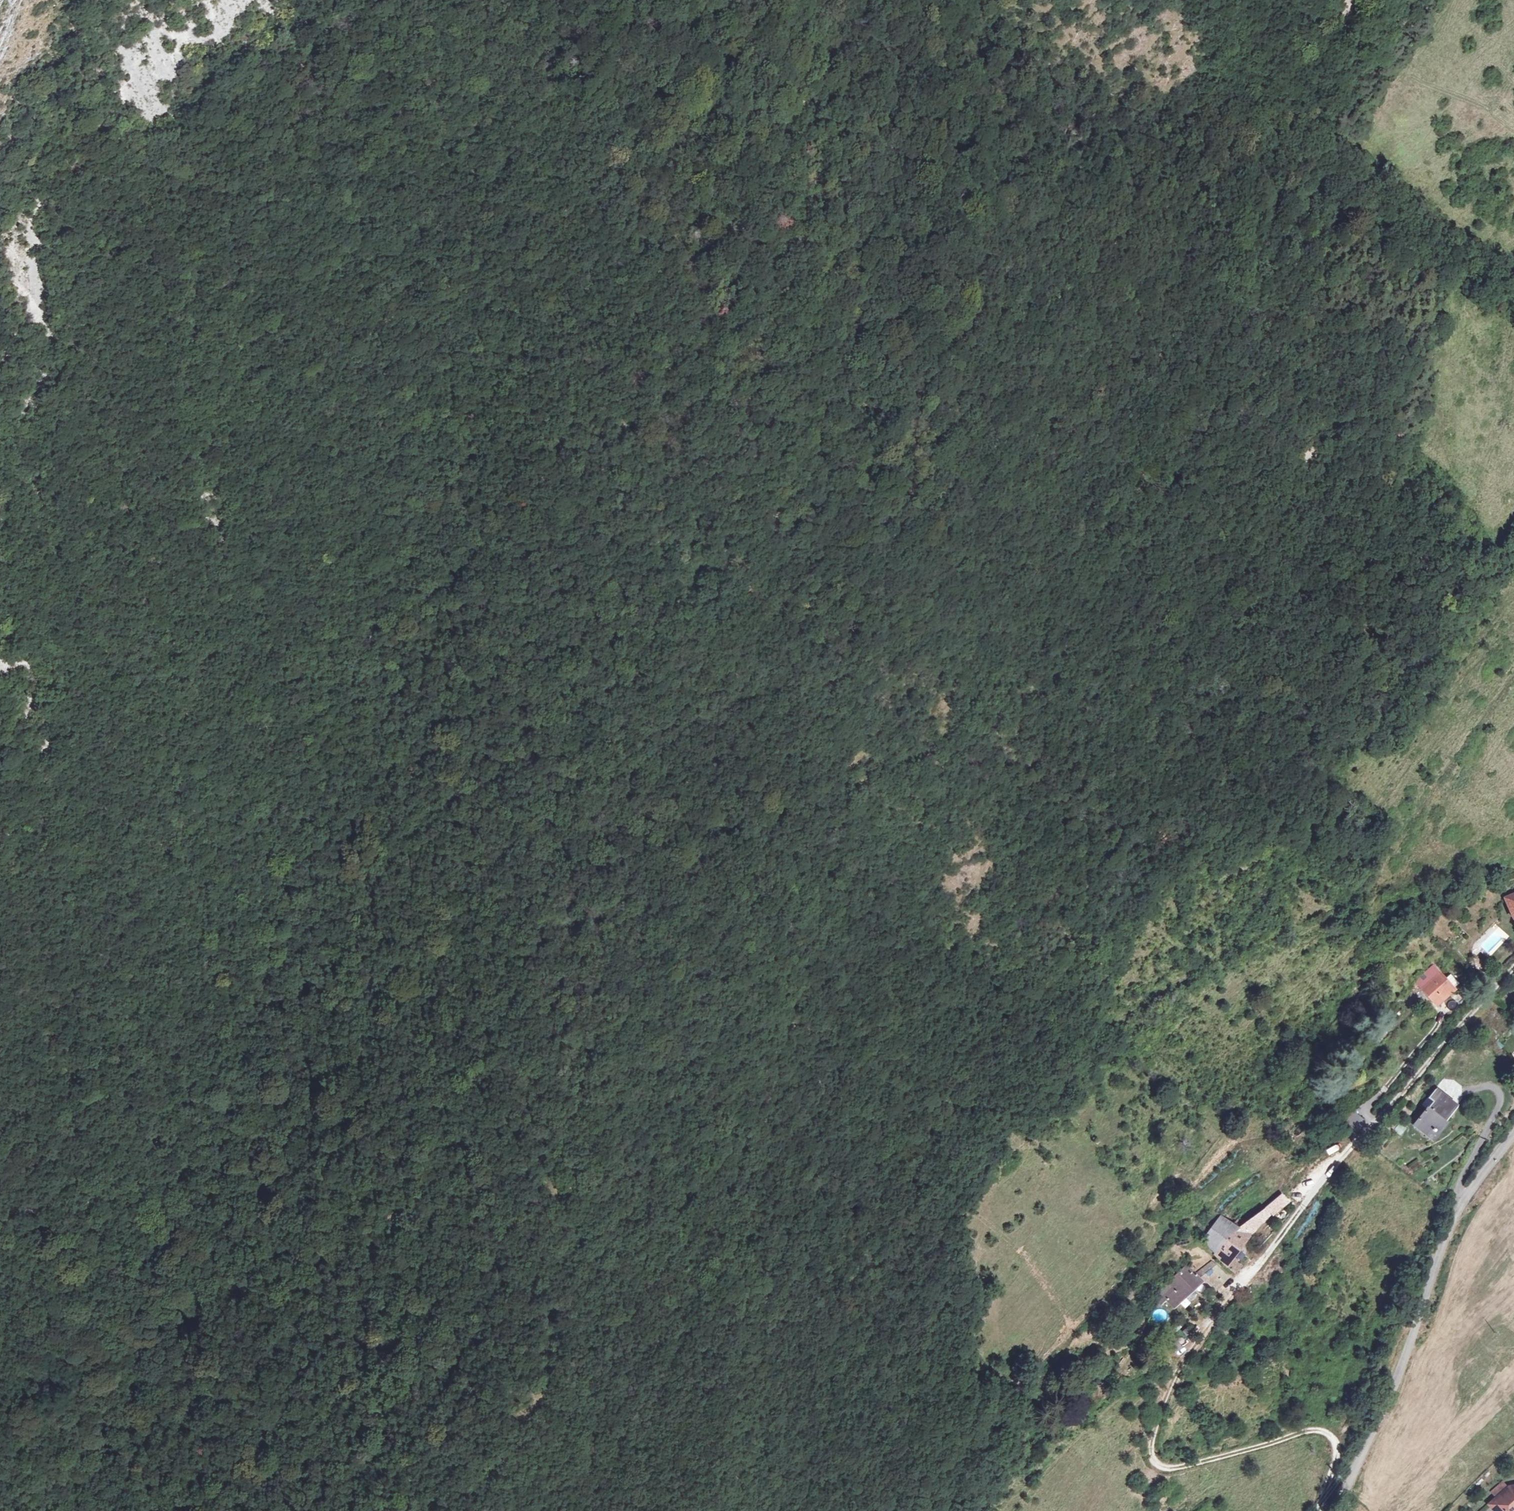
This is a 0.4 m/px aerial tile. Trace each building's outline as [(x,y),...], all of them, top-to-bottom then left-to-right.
[(1503,901),(1513,923),(1513,922),(1513,896),(1503,901)] [(1477,959),(1473,962),(1480,971),(1485,967),(1477,959)] [(1453,991),(1436,974),(1422,987),(1428,993),(1427,996),(1437,1006),(1453,991)] [(1435,1089),(1427,1098),(1432,1102),(1427,1108),(1413,1124),(1429,1138),(1444,1121),(1445,1122),(1445,1121),(1457,1107),(1435,1089)] [(1432,1102),(1427,1098),(1422,1104),(1427,1108),(1432,1102)] [(1444,1121),(1429,1138),(1433,1141),(1448,1124),(1445,1121),(1445,1122),(1444,1121)] [(1400,1135),(1406,1128),(1399,1123),(1394,1130),(1400,1135)] [(1282,1197),(1264,1211),(1270,1216),(1269,1217),(1280,1227),(1295,1208),(1282,1197)] [(1264,1211),(1240,1230),(1248,1237),(1269,1217),(1270,1216),(1264,1211)] [(1232,1255),(1248,1237),(1240,1230),(1238,1232),(1222,1219),(1203,1243),(1220,1258),(1226,1265),(1235,1273),(1242,1267),(1237,1262),(1238,1260),(1232,1255)] [(1174,1274),(1151,1296),(1161,1306),(1167,1300),(1175,1308),(1201,1282),(1210,1283),(1218,1290),(1229,1279),(1213,1263),(1198,1277),(1187,1267),(1185,1270),(1180,1265),(1173,1272),(1174,1274)] [(1184,1323),(1166,1339),(1176,1352),(1177,1354),(1196,1338),(1184,1323)] [(1488,1500),(1493,1505),(1502,1497),(1497,1492),(1488,1500)] [(1504,1494),(1502,1497),(1493,1505),(1486,1510),(1513,1510),(1513,1493),(1504,1494)]
